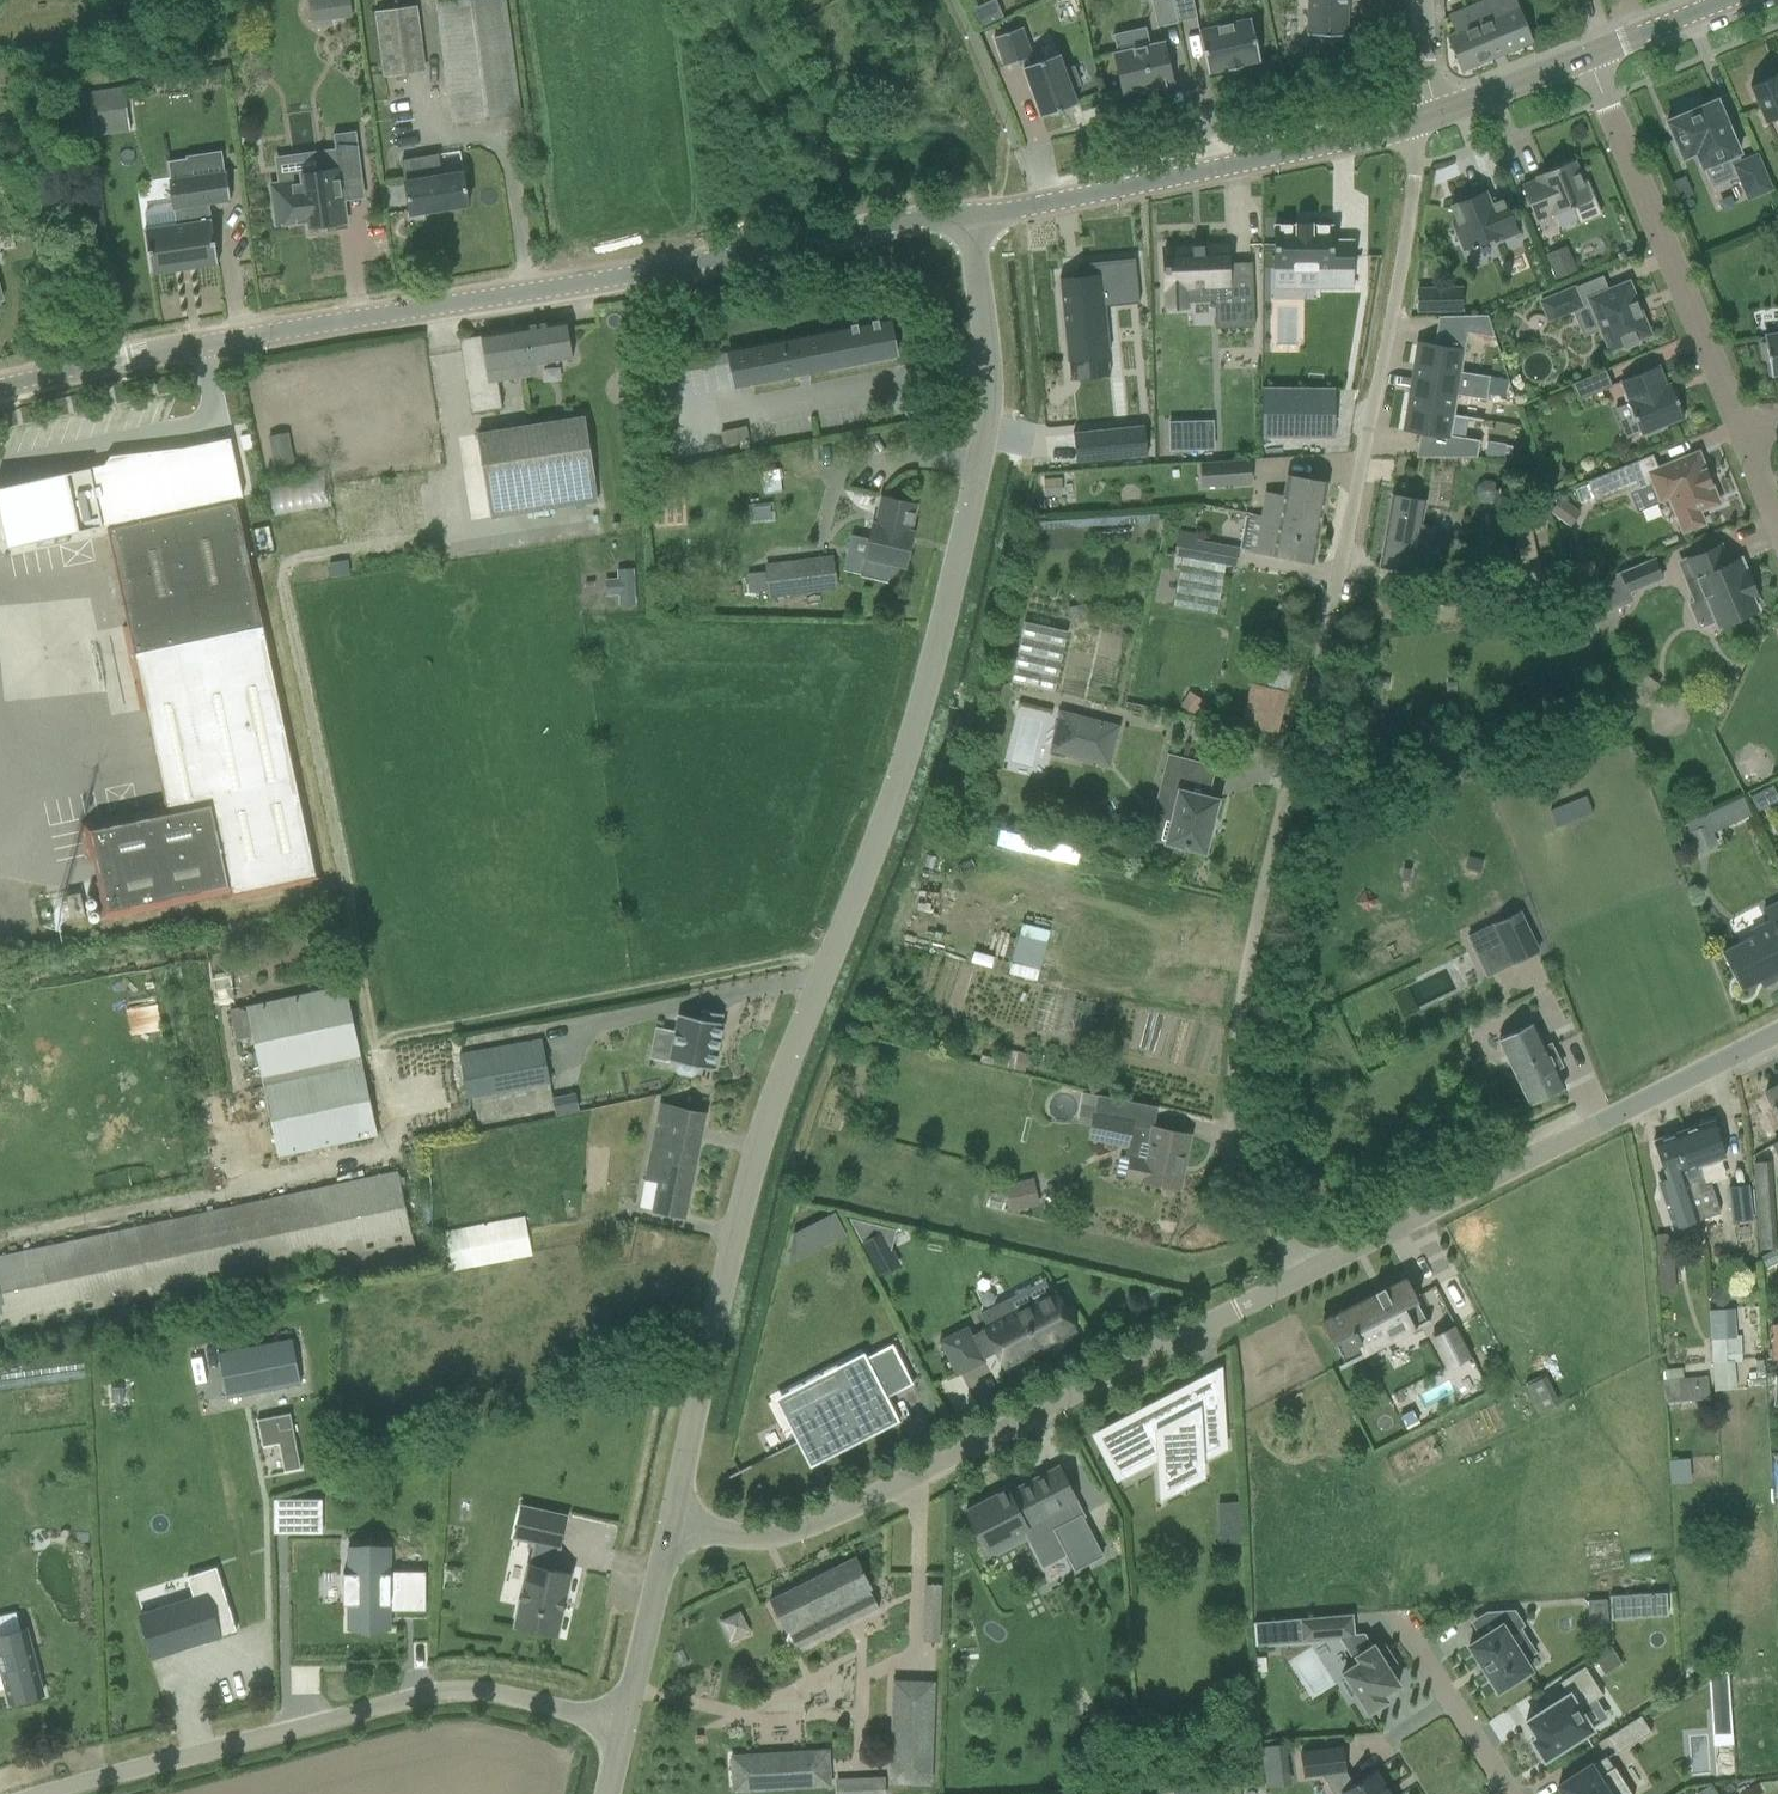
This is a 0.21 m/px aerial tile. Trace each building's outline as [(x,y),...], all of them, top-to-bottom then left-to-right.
[(334,19),(353,17),(351,0),(332,0),(334,19)] [(455,124),(520,115),(504,0),(472,0),(438,5),(455,124)] [(1005,15),(999,0),(987,0),(974,6),(982,24),(1005,15)] [(1173,0),(1152,0),(1158,26),(1178,22),(1173,0)] [(1178,22),(1197,18),(1194,0),(1173,0),(1178,22)] [(1308,35),(1346,36),(1347,0),(1309,0),(1308,35)] [(1448,14),(1456,33),(1449,36),(1462,70),(1492,58),(1505,52),(1532,41),(1523,19),(1518,7),(1496,16),(1489,0),(1483,0),(1448,14)] [(417,4),(375,10),(384,76),(426,70),(417,4)] [(1251,18),(1199,30),(1208,73),(1228,68),(1228,70),(1241,67),(1241,65),(1261,61),(1251,18)] [(1074,67),(1065,70),(1059,54),(1034,63),(1031,57),(1033,56),(1022,27),(994,37),(1005,67),(1021,60),(1024,67),(1023,67),(1041,116),(1077,103),(1072,87),(1080,84),(1074,67)] [(1147,27),(1114,35),(1118,53),(1115,53),(1124,93),(1152,86),(1153,89),(1166,86),(1166,83),(1173,82),(1164,42),(1151,45),(1147,27)] [(1772,76),(1770,72),(1753,79),(1755,84),(1751,86),(1766,123),(1777,118),(1777,74),(1772,76)] [(91,101),(93,122),(128,118),(125,97),(91,101)] [(1741,161),(1737,154),(1740,153),(1717,100),(1699,108),(1697,105),(1684,110),(1685,113),(1667,121),(1683,158),(1696,152),(1703,169),(1730,158),(1737,176),(1747,199),(1772,189),(1757,154),(1741,161)] [(271,185),(277,225),(308,221),(309,228),(347,222),(341,180),(363,177),(356,131),(334,134),(338,168),(302,173),(303,180),(271,185)] [(439,154),(402,161),(411,214),(469,204),(464,172),(442,176),(439,154)] [(1573,160),(1549,171),(1550,175),(1522,186),(1536,220),(1552,213),(1553,215),(1573,207),(1580,223),(1601,214),(1587,181),(1583,183),(1573,160)] [(147,229),(146,229),(153,275),(154,275),(154,274),(217,265),(218,266),(219,266),(210,204),(230,201),(230,202),(231,202),(227,171),(225,171),(225,172),(188,178),(192,205),(176,207),(176,206),(174,206),(177,226),(148,230),(147,229)] [(1518,233),(1503,196),(1489,202),(1485,192),(1468,199),(1467,196),(1454,201),(1455,204),(1451,206),(1457,221),(1453,223),(1464,249),(1472,246),(1473,248),(1476,247),(1475,245),(1500,234),(1502,239),(1518,233)] [(1333,240),(1333,226),(1312,226),(1312,223),(1296,223),(1296,226),(1275,226),(1275,269),(1316,269),(1316,286),(1353,286),(1353,240),(1333,240)] [(1218,326),(1255,324),(1253,274),(1227,275),(1227,262),(1226,245),(1165,248),(1166,288),(1184,287),(1185,297),(1216,296),(1218,326)] [(1578,271),(1572,256),(1550,264),(1556,280),(1578,271)] [(1108,352),(1103,304),(1140,301),(1136,261),(1083,266),(1085,278),(1060,281),(1068,356),(1108,352)] [(1629,282),(1607,291),(1589,298),(1610,350),(1623,345),(1624,349),(1639,343),(1638,339),(1650,334),(1642,314),(1643,314),(1638,301),(1637,301),(1629,282)] [(1547,322),(1584,307),(1575,286),(1539,301),(1547,322)] [(1448,288),(1415,288),(1416,312),(1448,311),(1448,288)] [(1461,375),(1462,372),(1468,333),(1495,337),(1488,315),(1439,316),(1435,344),(1418,341),(1414,362),(1438,366),(1437,371),(1461,375)] [(810,375),(896,358),(888,318),(729,349),(737,389),(740,389),(739,385),(753,382),(753,386),(799,377),(799,381),(801,381),(800,377),(809,376),(809,379),(811,379),(810,375)] [(501,407),(496,380),(532,375),(531,364),(571,358),(566,322),(482,335),(462,338),(473,411),(501,407)] [(1765,336),(1766,343),(1761,344),(1764,360),(1768,359),(1771,376),(1777,375),(1777,333),(1765,336)] [(1490,376),(1462,372),(1461,375),(1437,371),(1438,366),(1414,362),(1407,409),(1430,413),(1431,408),(1456,412),(1458,395),(1486,399),(1487,393),(1490,376)] [(1659,365),(1621,380),(1629,400),(1628,400),(1628,402),(1641,432),(1641,434),(1647,432),(1648,436),(1662,430),(1661,426),(1684,417),(1675,395),(1671,396),(1666,385),(1659,365)] [(1579,399),(1612,386),(1606,370),(1573,384),(1579,399)] [(1508,379),(1490,376),(1487,393),(1505,396),(1508,379)] [(1335,437),(1335,389),(1263,389),(1263,436),(1335,437)] [(186,701),(226,894),(227,900),(324,879),(243,493),(201,502),(179,398),(92,417),(96,437),(99,436),(102,449),(93,451),(87,424),(1,444),(14,501),(100,481),(96,463),(114,459),(120,488),(128,522),(119,524),(118,519),(101,523),(103,534),(109,533),(118,573),(129,625),(123,626),(141,710),(145,709),(186,701)] [(1430,413),(1407,409),(1403,431),(1420,433),(1417,457),(1477,457),(1480,440),(1452,436),(1456,412),(1431,408),(1430,413)] [(1212,417),(1166,419),(1167,448),(1213,447),(1212,417)] [(599,501),(586,418),(477,435),(490,518),(599,501)] [(1147,456),(1144,425),(1077,432),(1080,463),(1147,456)] [(275,467),(295,463),(289,432),(269,436),(275,467)] [(1487,441),(1485,453),(1504,456),(1506,444),(1487,441)] [(1266,457),(1283,456),(1282,448),(1266,449),(1266,457)] [(1706,470),(1698,452),(1658,469),(1652,455),(1587,481),(1595,501),(1628,488),(1630,492),(1654,483),(1655,487),(1664,483),(1684,531),(1704,523),(1699,511),(1719,502),(1712,485),(1706,470)] [(1250,482),(1249,459),(1201,462),(1202,485),(1250,482)] [(1557,461),(1545,472),(1554,484),(1567,472),(1557,461)] [(1285,494),(1281,518),(1320,525),(1327,483),(1289,476),(1285,494)] [(1062,477),(1043,479),(1045,495),(1063,494),(1062,477)] [(1424,501),(1393,495),(1380,565),(1423,572),(1431,529),(1419,527),(1424,501)] [(913,533),(910,532),(916,504),(886,497),(878,524),(875,524),(862,574),(887,580),(892,562),(906,566),(913,533)] [(1551,511),(1571,526),(1581,512),(1560,497),(1551,511)] [(1528,506),(1480,514),(1484,539),(1517,534),(1532,531),(1528,506)] [(1250,513),(1243,548),(1259,551),(1313,562),(1320,525),(1281,518),(1250,513)] [(1179,529),(1174,555),(1182,556),(1181,565),(1224,573),(1226,564),(1235,565),(1238,547),(1197,539),(1198,533),(1179,529)] [(1722,544),(1687,559),(1694,577),(1687,580),(1696,602),(1706,597),(1718,626),(1758,610),(1754,599),(1758,597),(1747,569),(1742,571),(1737,559),(1729,563),(1722,544)] [(836,585),(832,555),(766,564),(769,593),(836,585)] [(329,563),(331,577),(351,574),(349,560),(329,563)] [(1594,560),(1571,568),(1578,586),(1601,577),(1594,560)] [(1655,560),(1622,573),(1629,591),(1662,578),(1655,560)] [(619,578),(619,595),(620,604),(636,603),(635,568),(618,569),(619,578)] [(1546,575),(1553,594),(1569,588),(1563,570),(1546,575)] [(1077,605),(1080,621),(1089,619),(1086,603),(1077,605)] [(1021,617),(1006,678),(1052,689),(1066,628),(1021,617)] [(1271,666),(1266,686),(1287,691),(1291,671),(1271,666)] [(1387,690),(1388,684),(1369,681),(1369,687),(1387,690)] [(1287,691),(1266,686),(1251,683),(1241,725),(1278,734),(1288,692),(1287,691)] [(1191,692),(1182,706),(1196,714),(1204,699),(1191,692)] [(94,881),(102,918),(226,894),(186,701),(145,709),(161,784),(165,802),(80,822),(89,860),(96,858),(100,880),(94,881)] [(1086,740),(1116,747),(1121,725),(1060,710),(1050,751),(1081,759),(1086,740)] [(1375,732),(1385,731),(1384,713),(1373,714),(1375,732)] [(1154,812),(1172,817),(1164,846),(1203,857),(1208,837),(1210,837),(1214,823),(1212,823),(1218,803),(1187,795),(1195,765),(1168,758),(1154,812)] [(1586,795),(1568,803),(1575,819),(1593,812),(1586,795)] [(1724,805),(1732,823),(1752,814),(1743,796),(1724,805)] [(1718,846),(1712,833),(1709,823),(1689,831),(1688,832),(1697,854),(1718,846)] [(1465,869),(1481,872),(1484,860),(1468,856),(1465,869)] [(1369,913),(1378,899),(1364,890),(1355,903),(1369,913)] [(87,915),(81,892),(67,895),(73,919),(87,915)] [(1743,990),(1774,974),(1777,980),(1777,979),(1777,902),(1764,909),(1770,920),(1752,930),(1755,935),(1723,952),(1743,990)] [(1493,923),(1470,935),(1480,957),(1504,945),(1514,964),(1541,951),(1521,910),(1493,923)] [(278,1154),(377,1133),(346,985),(247,1007),(278,1154)] [(128,1007),(132,1033),(162,1027),(158,1002),(128,1007)] [(1562,1066),(1561,1064),(1552,1044),(1544,1047),(1524,1006),(1492,1022),(1531,1102),(1564,1086),(1555,1069),(1562,1066)] [(714,1069),(724,1023),(721,1022),(723,1014),(702,1009),(701,1018),(680,1014),(670,1060),(677,1061),(676,1068),(678,1072),(691,1075),(695,1073),(697,1065),(714,1069)] [(914,1028),(919,1027),(921,1040),(933,1039),(931,1018),(919,1019),(913,1020),(914,1028)] [(468,1098),(486,1094),(550,1082),(542,1039),(460,1054),(468,1098)] [(1765,1092),(1777,1120),(1777,1086),(1765,1092)] [(576,1092),(553,1097),(556,1115),(580,1110),(576,1092)] [(1121,1119),(1125,1099),(1098,1094),(1097,1096),(1082,1093),(1077,1122),(1090,1125),(1088,1138),(1128,1146),(1133,1122),(1121,1119)] [(653,1210),(685,1217),(705,1113),(661,1103),(645,1178),(659,1181),(653,1210)] [(1726,1157),(1714,1123),(1714,1121),(1695,1127),(1695,1126),(1693,1127),(1689,1129),(1689,1128),(1687,1129),(1687,1130),(1673,1134),(1684,1170),(1683,1170),(1700,1220),(1721,1213),(1710,1183),(1727,1177),(1721,1158),(1726,1157)] [(1145,1182),(1178,1189),(1190,1134),(1155,1127),(1149,1160),(1131,1157),(1127,1176),(1145,1179),(1145,1182)] [(1684,1170),(1673,1134),(1654,1141),(1672,1195),(1663,1198),(1673,1229),(1700,1220),(1683,1170),(1684,1170)] [(1771,1160),(1753,1161),(1760,1249),(1777,1247),(1771,1160)] [(436,1255),(432,1236),(434,1235),(430,1216),(432,1216),(422,1168),(399,1173),(398,1169),(0,1254),(0,1328),(328,1258),(332,1277),(436,1255)] [(1006,1184),(1012,1212),(1039,1205),(1033,1178),(1006,1184)] [(1733,1222),(1753,1219),(1749,1185),(1729,1188),(1733,1222)] [(837,1214),(813,1225),(824,1245),(847,1234),(837,1214)] [(525,1215),(445,1230),(453,1270),(532,1254),(525,1215)] [(872,1236),(861,1242),(879,1276),(890,1270),(872,1236)] [(1677,1292),(1675,1263),(1667,1251),(1659,1252),(1661,1292),(1677,1292)] [(1405,1278),(1323,1320),(1345,1362),(1339,1365),(1340,1368),(1431,1322),(1429,1319),(1427,1320),(1405,1278)] [(1731,1291),(1715,1287),(1712,1299),(1716,1306),(1723,1307),(1729,1302),(1731,1291)] [(969,1327),(941,1341),(959,1375),(986,1361),(985,1358),(998,1351),(1006,1367),(1078,1330),(1058,1291),(1016,1313),(1009,1299),(983,1313),(990,1327),(986,1329),(974,1336),(969,1327)] [(1709,1310),(1712,1363),(1734,1362),(1742,1362),(1741,1335),(1730,1335),(1729,1309),(1709,1310)] [(1469,1355),(1456,1327),(1435,1336),(1448,1365),(1469,1355)] [(657,1355),(660,1339),(648,1336),(644,1353),(657,1355)] [(227,1398),(301,1383),(292,1338),(218,1352),(227,1398)] [(893,1342),(835,1372),(842,1385),(788,1412),(801,1438),(725,1477),(725,1478),(813,1433),(825,1456),(897,1419),(897,1420),(899,1419),(887,1395),(913,1382),(893,1342)] [(1715,1391),(1736,1389),(1735,1374),(1714,1375),(1715,1391)] [(1684,1377),(1665,1379),(1666,1401),(1684,1400),(1701,1398),(1710,1397),(1708,1375),(1684,1377)] [(1527,1385),(1540,1413),(1560,1404),(1547,1376),(1527,1385)] [(1198,1378),(1093,1433),(1113,1470),(1155,1447),(1156,1461),(1158,1484),(1204,1460),(1229,1447),(1225,1390),(1200,1404),(1198,1378)] [(1413,1410),(1400,1416),(1406,1427),(1418,1421),(1413,1410)] [(301,1468),(290,1413),(258,1420),(263,1447),(279,1443),(285,1472),(301,1468)] [(1669,1459),(1670,1482),(1681,1482),(1679,1459),(1669,1459)] [(1076,1499),(1058,1465),(1008,1491),(1007,1489),(965,1511),(986,1551),(1028,1529),(1026,1525),(1046,1515),(1076,1572),(1103,1557),(1080,1514),(1074,1517),(1067,1504),(1076,1499)] [(274,1533),(298,1533),(299,1499),(275,1499),(274,1533)] [(1241,1541),(1238,1502),(1218,1503),(1222,1543),(1241,1541)] [(560,1547),(567,1516),(522,1506),(515,1537),(537,1542),(532,1564),(529,1564),(515,1625),(557,1634),(571,1573),(552,1569),(557,1547),(560,1547)] [(388,1628),(388,1602),(422,1602),(422,1570),(388,1570),(388,1543),(347,1543),(347,1570),(342,1570),(342,1601),(347,1601),(347,1628),(388,1628)] [(856,1556),(770,1600),(786,1631),(788,1630),(810,1620),(819,1638),(865,1615),(855,1596),(869,1589),(872,1588),(856,1556)] [(141,1617),(154,1657),(238,1631),(217,1568),(187,1577),(195,1600),(141,1617)] [(926,1584),(925,1641),(939,1642),(941,1585),(926,1584)] [(1640,1617),(1638,1594),(1610,1596),(1612,1619),(1640,1617)] [(1609,1623),(1607,1599),(1588,1601),(1589,1624),(1609,1623)] [(728,1639),(750,1628),(740,1609),(718,1619),(728,1639)] [(1510,1636),(1524,1627),(1513,1610),(1486,1611),(1496,1628),(1469,1645),(1480,1663),(1479,1664),(1486,1674),(1487,1673),(1498,1691),(1531,1669),(1510,1636)] [(1320,1618),(1284,1621),(1286,1641),(1321,1638),(1341,1636),(1353,1655),(1355,1654),(1360,1661),(1343,1672),(1347,1679),(1342,1682),(1352,1696),(1357,1693),(1369,1712),(1388,1700),(1384,1694),(1399,1685),(1389,1668),(1397,1663),(1385,1645),(1377,1650),(1374,1645),(1373,1645),(1365,1632),(1353,1633),(1352,1616),(1320,1618)] [(1284,1621),(1256,1624),(1257,1643),(1286,1641),(1284,1621)] [(26,1628),(0,1635),(0,1660),(11,1704),(44,1695),(26,1628)] [(1611,1646),(1594,1657),(1605,1674),(1622,1663),(1611,1646)] [(1710,1709),(1731,1708),(1728,1663),(1708,1675),(1710,1709)] [(1580,1709),(1603,1694),(1585,1666),(1561,1682),(1568,1694),(1526,1720),(1536,1736),(1532,1740),(1533,1742),(1532,1747),(1538,1756),(1543,1757),(1545,1760),(1593,1729),(1580,1709)] [(894,1709),(892,1784),(930,1785),(932,1710),(894,1709)] [(1617,1753),(1652,1731),(1642,1716),(1608,1737),(1617,1753)] [(1261,1747),(1264,1772),(1289,1769),(1285,1744),(1261,1747)] [(1336,1793),(1341,1793),(1343,1792),(1344,1793),(1393,1793),(1389,1787),(1387,1788),(1375,1770),(1354,1783),(1345,1769),(1346,1769),(1343,1747),(1301,1753),(1304,1775),(1322,1772),(1336,1793)] [(745,1756),(730,1757),(732,1790),(830,1784),(829,1750),(804,1752),(806,1771),(746,1774),(745,1756)] [(1615,1766),(1613,1767),(1606,1756),(1592,1766),(1591,1764),(1559,1785),(1564,1793),(1632,1793),(1615,1766)] [(848,1784),(848,1793),(872,1793),(872,1783),(848,1784)] [(1696,1793),(1715,1793),(1709,1786),(1696,1793)]
